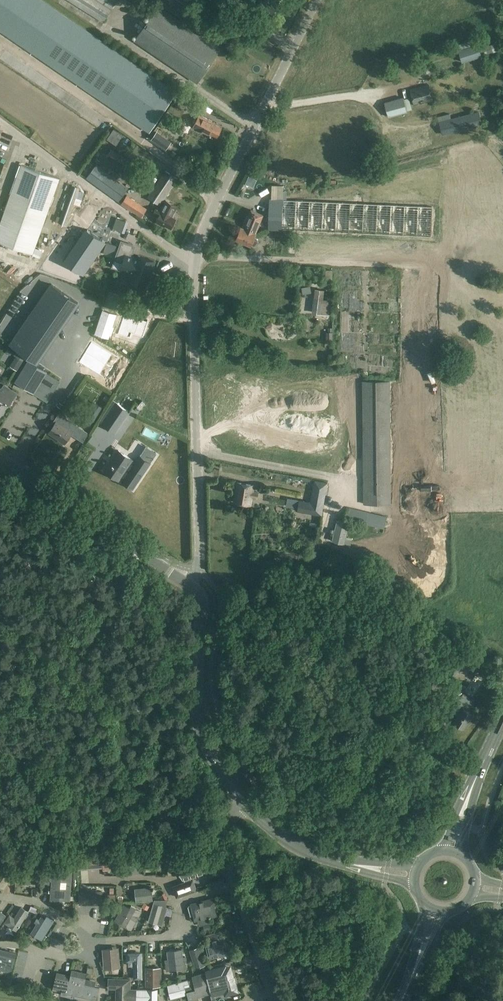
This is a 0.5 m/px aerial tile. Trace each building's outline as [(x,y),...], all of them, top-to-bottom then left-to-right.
[(28,51),(148,133),(177,91),(44,0),(0,0),(0,32),(28,51)] [(104,22),(117,0),(69,0),(104,22)] [(157,1),(187,19),(194,7),(183,0),(157,0),(157,1)] [(258,6),(273,13),(279,2),(275,0),(261,0),(258,6)] [(139,8),(151,14),(153,10),(141,4),(139,8)] [(159,6),(136,41),(198,83),(221,49),(159,6)] [(203,29),(206,24),(207,22),(199,16),(194,23),(203,29)] [(481,53),(479,48),(478,45),(459,52),(463,62),(495,51),(493,45),(487,47),(488,51),(481,53)] [(419,66),(413,68),(415,76),(421,74),(419,66)] [(429,86),(411,90),(414,105),(433,100),(429,86)] [(184,91),(180,97),(198,110),(202,104),(184,91)] [(403,98),(385,103),(389,117),(407,112),(403,98)] [(81,100),(77,105),(97,118),(100,113),(81,100)] [(450,115),(438,118),(443,136),(482,125),(479,113),(452,120),(450,115)] [(199,115),(193,126),(202,131),(202,132),(210,136),(210,134),(217,137),(222,128),(215,125),(216,123),(199,115)] [(377,125),(366,128),(370,144),(380,141),(377,125)] [(123,135),(114,129),(107,139),(117,145),(123,135)] [(171,141),(157,131),(151,139),(166,149),(171,141)] [(134,172),(138,166),(112,149),(108,155),(134,172)] [(143,178),(156,157),(148,152),(135,173),(143,178)] [(0,227),(0,242),(34,254),(60,179),(22,165),(0,227)] [(96,166),(87,179),(119,202),(128,189),(96,166)] [(438,168),(429,170),(434,186),(443,184),(438,168)] [(166,171),(153,191),(148,198),(160,206),(177,179),(166,171)] [(73,186),(46,262),(53,264),(80,188),(73,186)] [(127,196),(121,204),(135,213),(141,204),(127,196)] [(283,200),(269,199),(268,229),(282,230),(283,200)] [(169,216),(174,218),(176,213),(175,212),(178,206),(168,201),(163,211),(170,215),(169,216)] [(170,215),(163,211),(157,208),(153,214),(159,217),(156,223),(164,227),(164,226),(171,229),(176,219),(174,218),(169,216),(170,215)] [(252,210),(244,229),(256,234),(264,215),(252,210)] [(109,212),(102,233),(109,236),(117,214),(109,212)] [(117,218),(113,229),(122,232),(126,221),(117,218)] [(256,234),(244,229),(241,228),(237,240),(256,248),(259,242),(254,240),(257,234),(256,234)] [(88,229),(65,262),(83,275),(106,242),(88,229)] [(147,287),(156,262),(139,256),(139,258),(132,256),(135,245),(121,241),(113,267),(133,274),(131,282),(147,287)] [(21,278),(23,273),(0,263),(0,269),(16,276),(12,284),(26,291),(30,282),(21,278)] [(79,303),(52,283),(10,343),(38,363),(79,303)] [(316,289),(313,310),(319,311),(319,313),(329,315),(331,301),(323,300),(324,290),(316,289)] [(19,307),(25,293),(19,291),(13,305),(19,307)] [(120,309),(116,320),(122,322),(119,334),(129,337),(131,332),(144,337),(149,322),(142,319),(143,316),(134,313),(133,316),(125,314),(126,311),(120,309)] [(103,310),(95,333),(108,338),(116,315),(103,310)] [(229,339),(222,341),(224,349),(231,347),(229,339)] [(423,352),(423,340),(415,340),(415,352),(423,352)] [(111,354),(91,342),(85,352),(105,365),(111,354)] [(396,355),(397,344),(390,344),(390,346),(380,345),(379,353),(396,355)] [(105,365),(85,352),(79,362),(99,375),(105,365)] [(22,360),(16,357),(15,358),(10,366),(16,370),(22,360)] [(47,373),(48,372),(28,360),(15,381),(34,393),(47,373)] [(483,373),(482,361),(474,361),(475,373),(483,373)] [(44,390),(51,395),(59,381),(52,377),(44,390)] [(390,382),(363,382),(364,505),(391,504),(390,382)] [(3,414),(4,414),(18,393),(4,384),(0,390),(0,389),(0,419),(3,414)] [(118,403),(113,410),(103,425),(116,433),(131,412),(118,403)] [(94,423),(103,408),(97,404),(88,418),(94,423)] [(71,434),(78,439),(83,443),(90,433),(84,430),(66,417),(59,413),(54,421),(56,422),(49,432),(65,443),(71,434)] [(119,450),(105,471),(119,480),(129,466),(135,470),(133,472),(139,476),(148,464),(141,459),(139,463),(119,450)] [(315,482),(312,502),(300,500),(298,511),(322,516),(323,506),(328,484),(315,482)] [(237,483),(234,502),(251,505),(253,496),(257,497),(258,493),(253,492),(254,485),(237,483)] [(384,529),(386,522),(387,517),(348,507),(345,520),(384,529)] [(394,522),(407,525),(408,519),(395,516),(394,522)] [(333,530),(332,534),(335,535),(334,541),(350,545),(352,538),(346,537),(349,524),(338,522),(334,521),(333,526),(337,527),(336,531),(333,530)] [(477,665),(488,652),(480,646),(470,659),(477,665)] [(475,698),(485,679),(477,675),(467,694),(475,698)] [(472,699),(463,693),(456,704),(457,704),(451,712),(457,716),(453,722),(464,729),(473,716),(468,712),(476,702),(475,701),(472,699)] [(170,866),(174,865),(174,861),(179,860),(179,859),(178,849),(168,850),(170,866)] [(156,867),(161,866),(160,861),(164,861),(165,866),(170,866),(168,850),(159,851),(155,851),(156,867)] [(145,863),(146,862),(150,862),(151,867),(156,867),(155,851),(145,852),(144,852),(145,863)] [(144,852),(127,854),(115,855),(115,865),(122,864),(122,868),(123,868),(128,868),(127,864),(145,863),(144,852)] [(79,858),(80,868),(104,866),(104,870),(109,869),(109,865),(115,865),(115,855),(103,856),(79,858)] [(177,897),(197,890),(193,879),(190,880),(189,876),(205,871),(200,856),(177,864),(183,879),(184,878),(186,882),(173,886),(177,897)] [(0,869),(0,883),(4,886),(15,870),(6,864),(4,866),(2,865),(0,869)] [(34,864),(20,865),(21,881),(21,883),(35,882),(34,864)] [(53,869),(51,898),(69,900),(70,901),(72,871),(53,869)] [(152,887),(136,889),(137,901),(153,899),(152,887)] [(103,891),(79,892),(79,905),(104,904),(103,891)] [(149,921),(158,924),(162,925),(168,907),(166,907),(167,900),(167,899),(166,900),(154,900),(153,903),(154,904),(149,921)] [(192,904),(196,920),(216,915),(212,899),(192,904)] [(118,913),(114,921),(132,931),(143,911),(131,905),(130,907),(124,904),(123,906),(119,904),(115,912),(118,913)] [(9,915),(5,922),(10,925),(11,923),(17,927),(27,911),(21,907),(14,918),(9,915)] [(87,920),(97,920),(98,909),(87,908),(87,920)] [(41,917),(32,932),(43,939),(54,920),(47,916),(45,919),(41,917)] [(56,945),(71,933),(65,925),(50,938),(56,945)] [(208,943),(206,943),(210,961),(229,956),(225,938),(219,939),(218,935),(206,938),(208,943)] [(119,947),(102,949),(104,970),(121,968),(119,947)] [(200,947),(189,950),(196,969),(206,965),(200,947)] [(168,959),(165,960),(166,971),(188,968),(186,957),(183,957),(182,949),(167,951),(168,959)] [(16,953),(14,952),(11,952),(10,956),(0,954),(0,969),(5,970),(7,971),(9,972),(11,971),(12,970),(16,953)] [(128,954),(128,961),(134,961),(134,978),(142,978),(141,954),(128,954)] [(30,978),(34,959),(21,956),(17,976),(30,978)] [(146,967),(146,987),(162,986),(161,967),(146,967)] [(206,972),(206,973),(211,994),(211,996),(234,990),(229,968),(220,970),(220,969),(206,972)] [(86,974),(73,971),(71,977),(72,977),(69,989),(71,990),(80,992),(81,992),(83,980),(85,980),(86,974)] [(206,973),(192,976),(195,987),(196,990),(187,992),(189,1000),(194,1000),(199,1000),(198,997),(211,994),(206,973)] [(69,989),(72,977),(71,977),(62,975),(60,981),(56,980),(54,988),(63,990),(62,994),(69,996),(71,990),(69,989)] [(108,989),(116,990),(116,1000),(138,1000),(138,989),(131,989),(131,979),(108,978),(108,989)] [(95,982),(85,980),(83,980),(81,992),(80,992),(78,998),(90,1000),(92,994),(97,996),(99,987),(94,986),(95,982)] [(188,980),(167,985),(171,999),(187,995),(185,989),(190,987),(188,980)] [(138,1000),(158,1000),(158,989),(138,989),(138,1000)]
